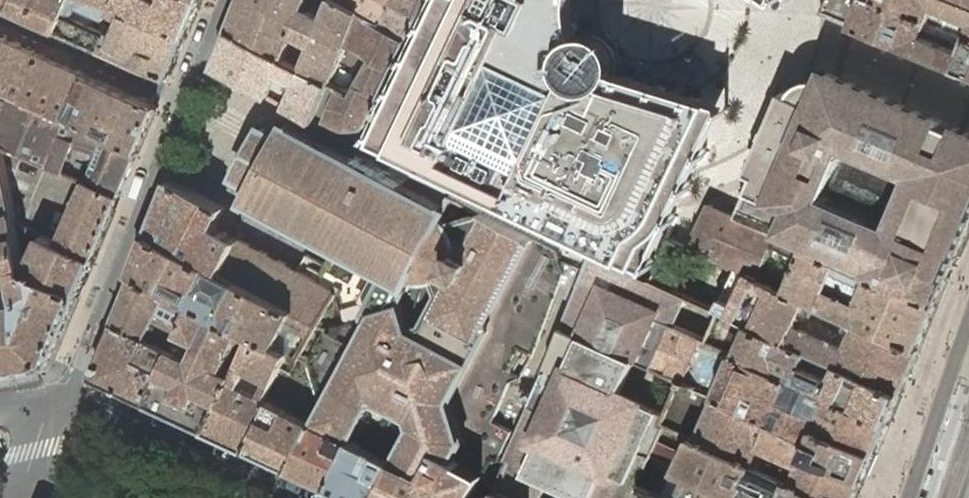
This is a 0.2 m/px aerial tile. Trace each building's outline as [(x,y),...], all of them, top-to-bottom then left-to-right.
[(11,9),(15,0),(0,0),(0,4),(11,9)] [(11,9),(58,30),(168,79),(186,37),(125,9),(104,0),(15,0),(11,9)] [(125,9),(186,37),(201,0),(104,0),(125,9)] [(329,89),(349,100),(370,59),(362,53),(346,47),(347,44),(261,0),(242,0),(231,29),(286,58),(306,69),(332,83),(329,89)] [(347,44),(360,12),(340,0),(261,0),(347,44)] [(391,0),(340,0),(360,12),(379,23),(391,0)] [(395,149),(450,32),(453,27),(457,23),(462,18),(467,15),(475,12),(480,11),(490,11),(491,0),(464,0),(377,138),(395,149)] [(410,40),(430,0),(391,0),(379,23),(410,40)] [(395,149),(460,179),(646,269),(662,235),(707,142),(707,134),(706,128),(705,124),(702,117),(699,111),(696,107),(694,105),(639,86),(617,79),(620,72),(621,69),(622,61),(624,55),(626,49),(622,47),(618,44),(612,39),(608,33),(604,27),(601,28),(582,35),(577,37),(574,37),(571,27),(569,18),(568,8),(568,0),(491,0),(490,11),(480,11),(475,12),(467,15),(462,18),(457,23),(453,27),(450,32),(395,149)] [(968,35),(931,20),(883,0),(827,0),(822,12),(824,13),(855,26),(950,64),(961,69),(968,72),(968,36),(968,35)] [(968,36),(968,0),(883,0),(931,20),(968,35),(968,36)] [(366,128),(410,40),(379,23),(360,12),(347,44),(346,47),(362,53),(370,59),(349,100),(329,89),(322,107),(317,120),(331,125),(343,128),(354,129),(366,128)] [(308,115),(317,120),(322,107),(329,89),(332,83),(306,69),(286,58),(231,29),(217,65),(233,74),(272,95),(283,102),(290,106),(296,109),(308,115)] [(0,36),(0,89),(22,99),(41,54),(0,36)] [(41,54),(22,99),(63,118),(84,73),(41,54)] [(156,106),(155,105),(155,104),(84,73),(63,118),(110,138),(138,152),(156,107),(156,106)] [(937,303),(968,229),(968,142),(821,78),(813,77),(806,78),(798,83),(789,95),(738,216),(779,234),(806,246),(841,261),(873,275),(937,303)] [(85,180),(90,182),(110,138),(63,118),(22,99),(0,89),(0,142),(85,180)] [(450,210),(446,208),(437,204),(300,130),(288,124),(282,136),(254,188),(248,199),(263,207),(338,247),(394,277),(410,286),(415,276),(417,277),(419,277),(422,278),(424,279),(426,279),(428,279),(430,279),(433,280),(435,279),(437,279),(439,278),(441,278),(443,277),(445,276),(447,275),(449,273),(450,272),(452,270),(466,278),(473,263),(461,256),(461,254),(462,251),(462,249),(461,246),(461,244),(461,242),(461,240),(459,237),(459,235),(458,233),(457,231),(455,229),(454,227),(452,225),(451,224),(449,222),(447,221),(445,220),(450,210)] [(120,195),(138,152),(110,138),(90,182),(120,195)] [(44,366),(44,365),(48,364),(51,361),(79,295),(27,272),(25,272),(18,239),(17,235),(15,224),(16,225),(14,214),(0,147),(0,375),(44,366)] [(169,185),(150,233),(213,267),(223,272),(240,238),(217,225),(224,213),(226,208),(184,186),(171,179),(169,185)] [(90,182),(85,180),(57,243),(93,259),(120,195),(90,182)] [(557,251),(453,194),(447,207),(450,209),(450,210),(445,220),(447,221),(449,222),(451,224),(452,225),(454,227),(455,229),(457,231),(458,233),(459,235),(459,237),(461,240),(461,242),(461,244),(461,246),(462,249),(462,251),(461,254),(461,256),(473,263),(466,278),(452,270),(450,272),(449,273),(447,275),(445,276),(443,277),(441,278),(439,278),(437,279),(435,279),(433,280),(430,279),(428,279),(426,279),(424,279),(422,278),(419,277),(417,277),(415,276),(410,286),(409,287),(355,258),(348,272),(330,263),(328,266),(324,273),(320,281),(338,290),(320,323),(319,324),(313,335),(301,355),(299,358),(289,353),(268,397),(273,399),(316,420),(354,439),(372,447),(381,452),(398,460),(414,469),(421,472),(430,477),(454,488),(461,492),(464,493),(467,495),(473,497),(474,497),(480,484),(493,459),(498,461),(512,430),(497,422),(495,420),(510,381),(519,372),(512,369),(505,365),(515,350),(519,345),(533,352),(564,273),(557,251)] [(750,273),(759,278),(762,269),(779,234),(738,216),(710,204),(691,247),(735,267),(750,273)] [(43,236),(16,225),(15,224),(17,235),(39,245),(43,236)] [(135,272),(136,272),(172,292),(195,303),(245,330),(255,335),(277,346),(289,353),(299,358),(301,355),(313,335),(319,324),(296,311),(240,281),(223,272),(213,267),(150,233),(135,272)] [(762,269),(759,278),(777,285),(787,290),(809,299),(858,321),(919,349),(937,303),(873,275),(841,261),(806,246),(779,234),(762,269)] [(27,272),(79,295),(93,259),(57,243),(43,236),(39,245),(27,272)] [(296,311),(319,324),(320,323),(338,290),(320,281),(307,274),(240,238),(223,272),(240,281),(296,311)] [(715,308),(735,267),(691,247),(670,238),(652,279),(715,308)] [(337,249),(355,258),(409,287),(410,286),(394,277),(338,247),(337,249)] [(337,249),(330,263),(348,272),(355,258),(337,249)] [(721,310),(715,308),(652,279),(587,250),(578,274),(576,283),(604,295),(633,308),(674,327),(708,341),(721,310)] [(777,285),(759,278),(750,273),(735,267),(715,308),(721,310),(721,311),(730,315),(750,324),(756,326),(788,341),(809,351),(839,364),(902,393),(920,350),(919,349),(858,321),(809,299),(787,290),(777,285)] [(162,374),(149,402),(210,430),(223,402),(237,372),(227,367),(240,339),(250,344),(255,335),(245,330),(195,303),(172,292),(136,272),(117,320),(148,336),(152,338),(174,349),(162,374)] [(604,295),(576,283),(575,284),(560,326),(585,337),(604,295)] [(633,308),(604,295),(585,337),(655,368),(674,327),(633,308)] [(889,422),(902,393),(839,364),(809,351),(788,341),(756,326),(750,324),(730,315),(721,311),(721,310),(708,341),(735,354),(736,354),(793,379),(831,396),(889,422)] [(93,376),(149,402),(162,374),(174,349),(152,338),(148,336),(117,320),(93,376)] [(662,422),(663,423),(681,380),(655,368),(585,337),(560,326),(559,327),(542,369),(661,422),(662,422)] [(716,396),(735,354),(708,341),(674,327),(655,368),(681,380),(682,380),(716,396)] [(277,346),(255,335),(250,344),(237,372),(223,402),(210,430),(250,449),(273,399),(268,397),(289,353),(277,346)] [(834,433),(876,451),(889,422),(831,396),(793,379),(736,354),(735,354),(716,396),(774,422),(813,439),(829,446),(834,433)] [(533,369),(523,380),(528,401),(541,373),(533,369)] [(646,454),(647,455),(662,422),(661,422),(542,369),(541,373),(528,401),(646,454)] [(499,418),(497,422),(513,429),(514,429),(638,484),(640,485),(651,490),(663,462),(650,456),(647,455),(646,454),(528,401),(523,380),(513,382),(499,418)] [(830,497),(856,497),(864,479),(808,453),(813,439),(774,422),(716,396),(682,380),(681,380),(663,423),(665,424),(692,436),(698,438),(755,464),(765,469),(794,482),(830,497)] [(273,399),(250,449),(294,469),(316,420),(273,399)] [(294,469),(332,487),(354,439),(316,420),(294,469)] [(794,482),(765,469),(755,464),(698,438),(692,436),(665,424),(663,423),(662,422),(647,455),(650,456),(663,462),(677,468),(689,474),(740,497),(743,497),(830,497),(794,482)] [(514,429),(500,460),(504,461),(507,463),(508,463),(586,497),(634,497),(640,485),(638,484),(514,429)] [(864,479),(876,451),(834,433),(829,446),(813,439),(808,453),(864,479)] [(356,497),(380,497),(388,480),(398,460),(381,452),(372,472),(363,468),(372,447),(354,439),(332,487),(356,497)] [(467,495),(464,493),(461,492),(454,488),(430,477),(421,472),(414,469),(398,460),(388,480),(380,497),(473,497),(467,495)] [(653,491),(664,496),(668,497),(743,497),(740,497),(689,474),(677,468),(663,462),(651,490),(653,491)] [(508,463),(500,480),(496,489),(511,495),(516,497),(586,497),(508,463)] [(634,497),(650,497),(653,491),(651,490),(640,485),(634,497)] [(511,495),(496,489),(493,497),(509,497),(511,495)]
